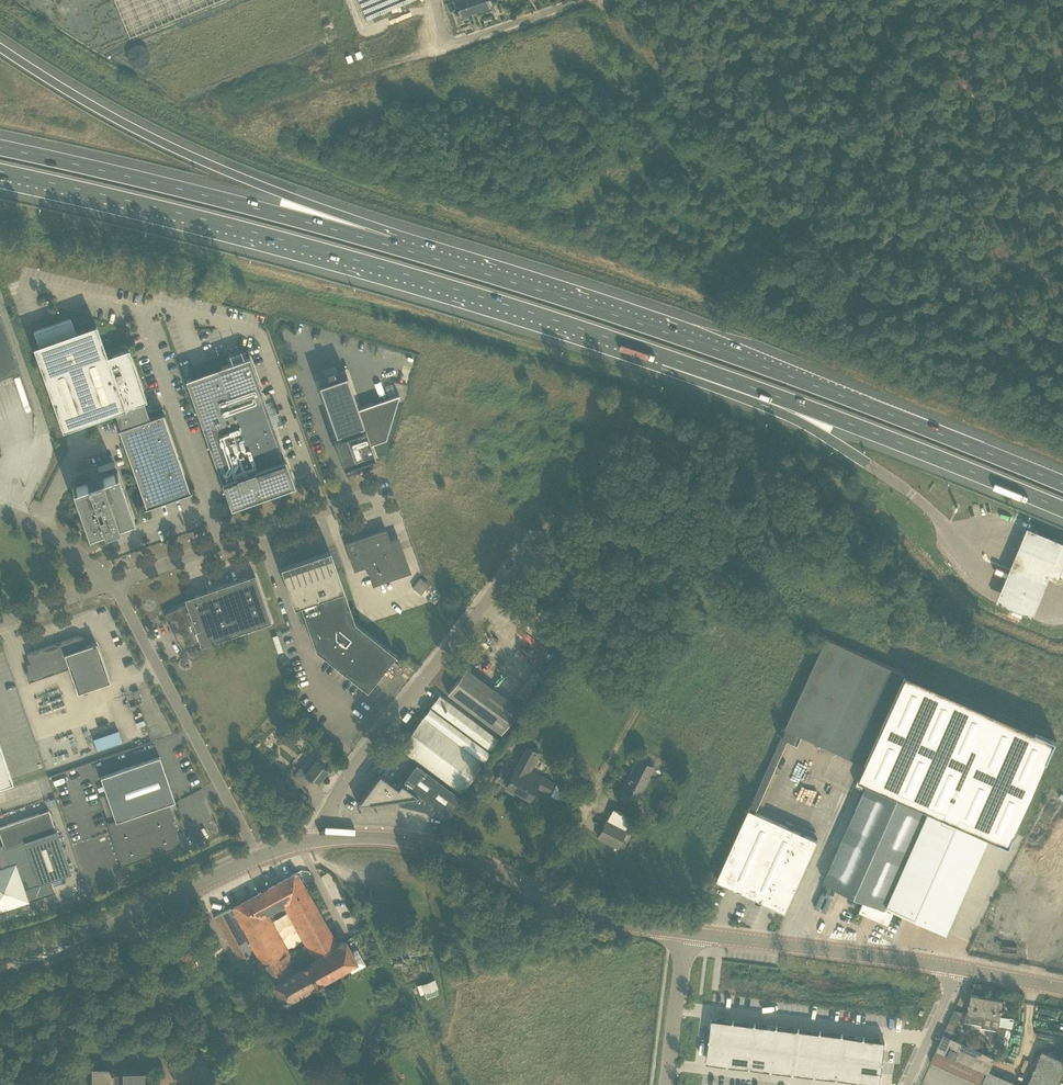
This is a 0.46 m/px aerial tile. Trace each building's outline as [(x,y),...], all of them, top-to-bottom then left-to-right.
[(364,20),(411,0),(356,0),(364,20)] [(455,1),(461,16),(490,6),(488,0),(453,0),(454,1),(455,1)] [(147,399),(129,348),(107,355),(96,323),(75,331),(71,317),(34,330),(38,344),(33,345),(63,429),(115,411),(120,427),(119,428),(146,505),(145,506),(145,507),(192,490),(191,489),(190,490),(162,412),(149,417),(143,401),(147,399)] [(196,375),(187,378),(188,381),(187,382),(191,394),(192,393),(230,502),(232,506),(258,497),(296,484),(294,480),(269,407),(256,371),(257,371),(252,359),(251,356),(247,357),(234,362),(229,363),(196,375)] [(341,436),(334,439),(344,467),(375,456),(371,444),(386,438),(399,394),(359,408),(346,374),(336,378),(334,372),(327,374),(329,380),(319,384),(336,434),(340,433),(341,436)] [(73,487),(72,488),(80,511),(126,495),(118,472),(102,478),(102,476),(87,481),(88,483),(74,488),(73,487)] [(126,495),(80,511),(89,535),(90,534),(90,533),(104,528),(105,530),(106,529),(117,525),(119,525),(118,523),(133,518),(133,519),(134,519),(133,515),(126,495)] [(1062,560),(1062,542),(1027,527),(996,601),(1033,616),(1050,576),(1058,579),(1058,577),(1057,576),(1062,560)] [(409,570),(401,548),(393,551),(386,530),(347,543),(356,568),(367,564),(373,582),(409,570)] [(337,570),(331,555),(329,549),(280,566),(294,605),(300,603),(311,636),(312,636),(316,649),(367,689),(393,657),(394,657),(396,654),(355,621),(337,570)] [(164,614),(169,624),(183,649),(200,643),(201,646),(271,622),(255,574),(195,595),(196,598),(164,614)] [(420,577),(413,587),(421,593),(429,584),(420,577)] [(83,638),(81,636),(78,636),(76,636),(70,638),(69,638),(69,639),(61,641),(61,642),(56,644),(56,643),(28,653),(27,655),(30,662),(28,663),(27,665),(29,671),(27,671),(26,673),(29,681),(69,667),(78,692),(110,681),(98,647),(92,644),(86,646),(85,643),(85,642),(84,640),(83,638)] [(717,879),(786,910),(822,831),(758,803),(788,740),(798,745),(802,733),(855,757),(856,783),(858,784),(876,743),(875,743),(906,673),(826,637),(749,809),(717,879)] [(519,708),(466,668),(448,693),(501,733),(519,708)] [(885,747),(875,769),(935,795),(929,808),(990,835),(1010,844),(1056,738),(906,672),(906,673),(875,743),(876,743),(885,747)] [(135,698),(141,696),(138,690),(132,692),(135,698)] [(440,695),(427,713),(486,757),(499,740),(440,695)] [(427,713),(413,730),(473,775),(486,757),(427,713)] [(119,730),(93,739),(97,750),(123,741),(119,730)] [(473,775),(413,730),(400,748),(460,792),(473,775)] [(513,745),(512,738),(505,739),(507,746),(513,745)] [(13,781),(0,743),(0,785),(13,781)] [(824,881),(853,894),(864,899),(860,910),(889,922),(895,908),(947,931),(990,835),(929,808),(935,795),(875,769),(885,747),(876,743),(858,784),(866,787),(824,881)] [(554,782),(530,769),(539,753),(528,747),(516,769),(515,769),(512,774),(501,769),(496,778),(507,784),(506,785),(530,798),(536,786),(548,792),(554,782)] [(309,755),(293,775),(295,777),(306,785),(311,779),(317,783),(328,770),(317,761),(317,762),(311,757),(309,755)] [(160,756),(101,776),(107,793),(116,819),(107,822),(120,858),(122,865),(181,844),(172,819),(175,818),(170,802),(175,800),(160,756)] [(638,758),(622,790),(637,798),(653,766),(638,758)] [(462,797),(416,763),(398,787),(380,774),(357,804),(397,798),(398,803),(414,807),(448,815),(462,797)] [(263,813),(260,806),(255,809),(259,816),(263,813)] [(0,869),(0,911),(29,901),(55,892),(51,879),(72,872),(57,830),(56,830),(49,809),(0,826),(0,834),(4,844),(7,854),(5,854),(7,860),(9,860),(11,865),(1,868),(0,869)] [(598,837),(618,847),(626,830),(625,829),(607,820),(598,837)] [(323,875),(330,891),(336,888),(340,897),(342,896),(331,871),(323,875)] [(365,964),(362,958),(357,949),(351,952),(344,940),(338,944),(296,872),(265,889),(276,909),(284,905),(287,903),(316,956),(314,960),(307,964),(322,991),(327,988),(326,988),(322,981),(323,980),(349,966),(352,972),(365,964)] [(322,991),(307,964),(295,971),(290,962),(293,960),(268,913),(276,909),(265,889),(231,907),(255,950),(279,993),(274,995),(276,998),(280,996),(281,997),(281,998),(282,1002),(286,1003),(289,1001),(289,999),(312,987),(313,986),(317,993),(317,994),(322,991)] [(231,907),(214,916),(239,959),(255,950),(231,907)] [(201,925),(178,938),(181,943),(203,930),(201,925)] [(420,996),(437,992),(434,979),(417,983),(420,996)] [(969,1005),(967,1013),(974,1014),(973,1022),(982,1024),(984,1013),(987,996),(971,993),(969,1002),(968,1005),(969,1005)] [(991,1028),(993,1017),(1000,1018),(1004,999),(987,996),(984,1013),(982,1024),(982,1027),(991,1028)] [(998,1029),(997,1038),(1004,1040),(1007,1026),(1012,1027),(1014,1021),(1010,1020),(1010,1017),(1001,1015),(1000,1018),(998,1029)] [(713,1018),(708,1061),(880,1082),(885,1039),(713,1018)] [(949,1021),(944,1033),(951,1036),(954,1031),(956,1024),(949,1021)] [(981,1084),(1012,1084),(1013,1082),(989,1070),(996,1057),(957,1039),(951,1036),(944,1033),(931,1062),(981,1084)] [(144,1071),(123,1072),(123,1074),(114,1074),(114,1067),(92,1068),(92,1084),(144,1084),(144,1071)]
